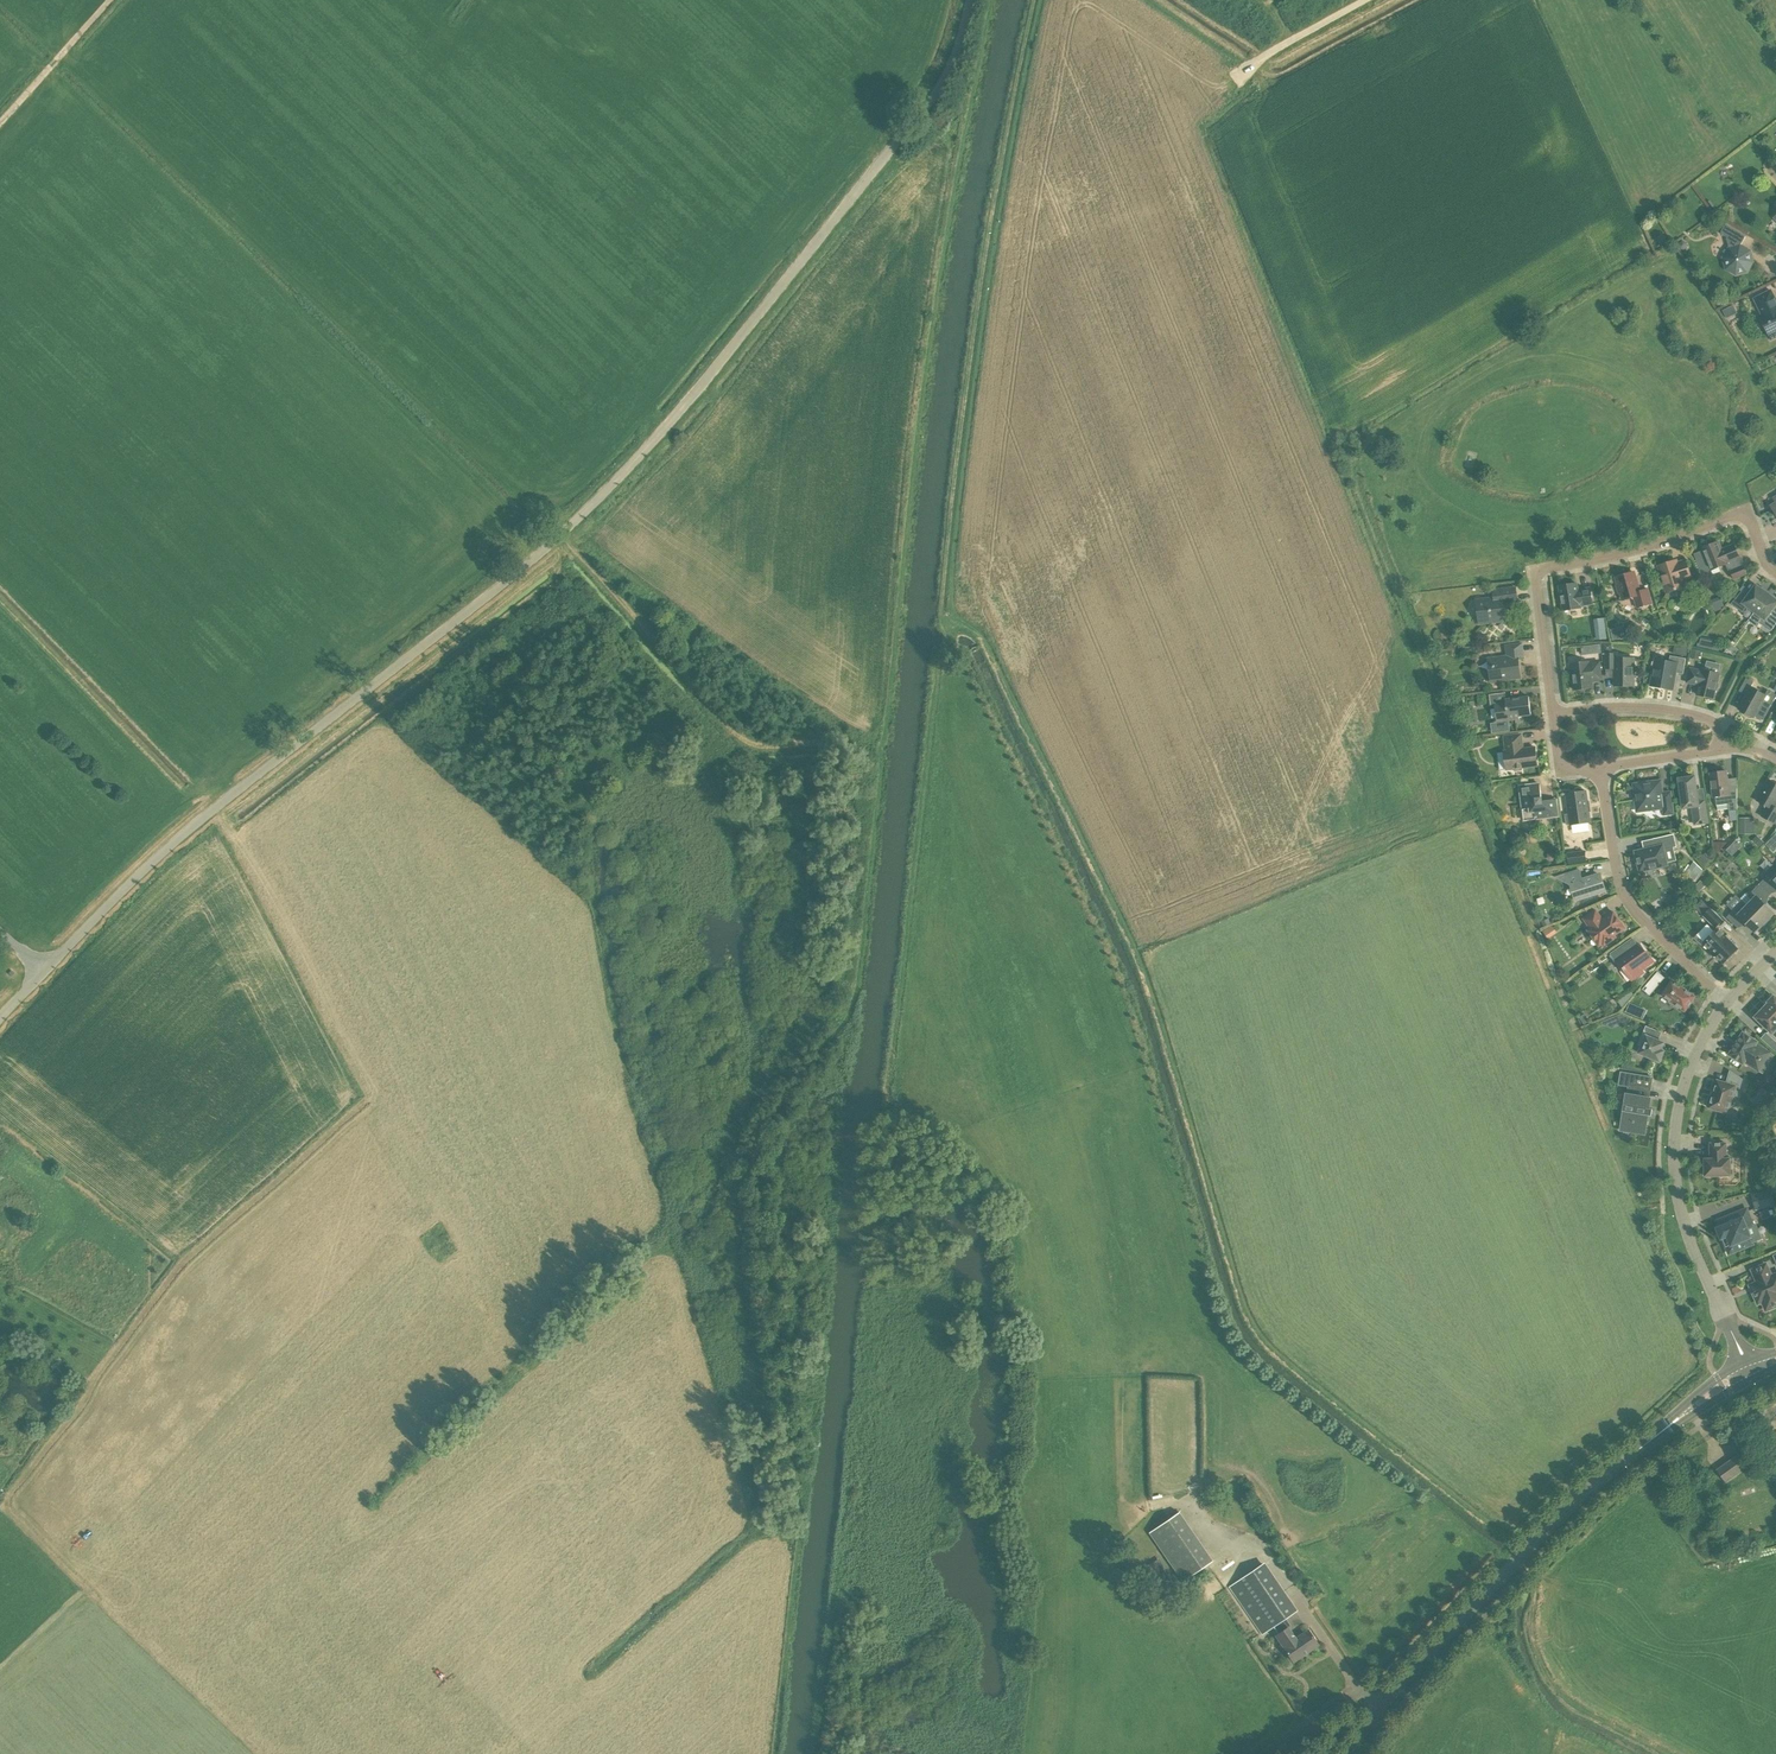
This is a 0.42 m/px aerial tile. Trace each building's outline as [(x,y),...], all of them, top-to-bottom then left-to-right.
[(1735,275),(1746,273),(1752,263),(1749,252),(1740,247),(1745,237),(1724,226),(1720,233),(1721,235),(1726,238),(1728,250),(1723,259),(1726,270),(1735,275)] [(1775,300),(1771,291),(1755,299),(1765,319),(1761,320),(1770,338),(1775,336),(1775,303),(1775,300)] [(1722,550),(1719,542),(1693,552),(1701,573),(1710,570),(1711,571),(1728,564),(1727,563),(1739,558),(1734,545),(1722,550)] [(1677,564),(1676,561),(1659,566),(1667,593),(1684,587),(1682,579),(1691,576),(1686,562),(1677,564)] [(1734,580),(1746,575),(1742,566),(1730,571),(1734,580)] [(1639,592),(1634,573),(1616,578),(1623,600),(1634,597),(1637,608),(1652,604),(1648,590),(1639,592)] [(1578,591),(1577,584),(1559,587),(1561,598),(1560,598),(1561,604),(1562,604),(1563,611),(1581,609),(1580,606),(1593,604),(1590,589),(1578,591)] [(1754,612),(1769,592),(1763,587),(1761,589),(1756,585),(1748,596),(1742,592),(1731,604),(1743,613),(1747,607),(1754,612)] [(1480,624),(1506,620),(1504,604),(1517,602),(1515,588),(1494,590),(1495,598),(1489,598),(1489,602),(1477,604),(1480,624)] [(1754,612),(1748,620),(1757,626),(1759,622),(1771,631),(1775,624),(1775,613),(1773,610),(1775,606),(1775,600),(1774,598),(1775,596),(1769,592),(1754,612)] [(1710,600),(1714,610),(1724,606),(1720,596),(1710,600)] [(1595,630),(1596,639),(1607,638),(1605,628),(1595,630)] [(1697,647),(1719,651),(1720,647),(1715,646),(1717,640),(1701,637),(1700,643),(1698,642),(1697,647)] [(1491,682),(1521,679),(1518,660),(1524,659),(1522,644),(1506,646),(1507,657),(1488,659),(1491,682)] [(1600,644),(1581,646),(1582,655),(1601,653),(1600,644)] [(1615,659),(1615,654),(1606,654),(1606,669),(1615,669),(1615,687),(1634,687),(1634,659),(1615,659)] [(1683,675),(1686,659),(1670,656),(1669,662),(1655,660),(1655,661),(1652,662),(1651,666),(1654,668),(1651,686),(1673,690),(1676,673),(1683,675)] [(1589,664),(1589,662),(1571,664),(1574,690),(1592,688),(1591,681),(1602,680),(1600,663),(1589,664)] [(1702,672),(1690,669),(1687,683),(1699,686),(1697,695),(1714,699),(1716,689),(1718,689),(1719,684),(1717,682),(1719,674),(1703,670),(1702,672)] [(1754,718),(1766,696),(1751,688),(1754,683),(1746,678),(1739,691),(1746,695),(1739,710),(1745,713),(1745,715),(1749,717),(1751,716),(1754,718)] [(1506,700),(1505,693),(1489,695),(1491,706),(1495,705),(1497,720),(1508,718),(1509,722),(1519,720),(1519,717),(1531,715),(1529,697),(1506,700)] [(1523,750),(1521,735),(1505,737),(1507,752),(1504,752),(1507,770),(1515,769),(1515,771),(1522,771),(1522,768),(1538,766),(1535,748),(1523,750)] [(1729,790),(1727,771),(1710,773),(1713,797),(1715,797),(1717,806),(1728,804),(1729,811),(1737,810),(1737,789),(1729,790)] [(1729,773),(1732,783),(1738,781),(1736,771),(1729,773)] [(1698,802),(1695,777),(1679,779),(1683,809),(1693,807),(1695,825),(1708,823),(1705,801),(1698,802)] [(1769,780),(1757,801),(1765,805),(1766,809),(1762,816),(1775,824),(1775,822),(1775,807),(1775,805),(1775,784),(1769,780)] [(1662,793),(1661,781),(1638,784),(1635,789),(1637,807),(1641,811),(1651,810),(1653,808),(1661,807),(1663,808),(1664,815),(1674,814),(1671,792),(1662,793)] [(1542,801),(1540,784),(1531,786),(1521,787),(1522,797),(1523,809),(1524,821),(1537,819),(1558,816),(1556,800),(1542,801)] [(1569,814),(1565,814),(1567,825),(1571,825),(1571,826),(1591,823),(1589,812),(1590,811),(1589,802),(1588,802),(1586,791),(1584,791),(1584,790),(1582,788),(1577,789),(1575,791),(1575,793),(1566,794),(1569,814)] [(1751,823),(1740,823),(1740,834),(1755,834),(1754,823),(1751,823)] [(1766,844),(1773,852),(1775,849),(1775,833),(1766,844)] [(1640,871),(1667,865),(1664,849),(1676,847),(1674,835),(1648,841),(1649,847),(1647,849),(1635,852),(1637,858),(1636,860),(1637,864),(1639,865),(1640,871)] [(1764,842),(1757,835),(1752,840),(1759,847),(1764,842)] [(1554,852),(1550,852),(1548,854),(1547,857),(1549,860),(1553,860),(1555,858),(1556,855),(1554,852)] [(1570,864),(1587,862),(1586,852),(1568,854),(1570,864)] [(1705,867),(1712,859),(1705,853),(1699,860),(1705,867)] [(1691,885),(1702,870),(1694,861),(1683,877),(1691,885)] [(1583,880),(1580,871),(1558,878),(1572,885),(1576,899),(1605,890),(1600,875),(1583,880)] [(1773,874),(1771,872),(1759,884),(1770,895),(1775,889),(1775,871),(1773,874)] [(1694,887),(1699,892),(1706,885),(1701,880),(1694,887)] [(1763,902),(1770,895),(1759,884),(1748,896),(1753,900),(1748,905),(1747,906),(1766,924),(1771,919),(1769,918),(1774,913),(1763,902)] [(1748,905),(1743,901),(1727,917),(1738,928),(1744,921),(1755,932),(1759,928),(1761,929),(1766,924),(1747,906),(1748,905)] [(1710,908),(1708,907),(1702,913),(1703,915),(1715,928),(1723,920),(1710,907),(1710,908)] [(1603,920),(1596,910),(1584,919),(1591,928),(1588,930),(1599,946),(1603,944),(1604,946),(1615,938),(1614,936),(1625,928),(1614,912),(1603,920)] [(1542,921),(1544,927),(1551,924),(1549,918),(1542,921)] [(1549,933),(1559,928),(1556,923),(1546,928),(1549,933)] [(1724,963),(1738,949),(1718,929),(1704,942),(1724,963)] [(1638,946),(1633,938),(1610,954),(1621,969),(1623,968),(1632,981),(1644,972),(1642,969),(1654,961),(1647,951),(1646,952),(1640,944),(1638,946)] [(1668,971),(1674,960),(1666,956),(1660,967),(1668,971)] [(1655,975),(1643,989),(1650,995),(1662,981),(1655,975)] [(1685,1011),(1695,996),(1672,981),(1662,995),(1669,1000),(1668,1002),(1678,1009),(1679,1007),(1685,1011)] [(1775,996),(1768,1002),(1769,1003),(1765,1007),(1775,1018),(1775,998),(1775,996)] [(1636,1005),(1630,1003),(1626,1012),(1632,1014),(1636,1005)] [(1775,1037),(1775,1018),(1765,1007),(1755,1017),(1775,1037)] [(1631,1018),(1621,1014),(1623,1023),(1628,1026),(1631,1018)] [(1660,1062),(1665,1051),(1661,1050),(1664,1043),(1658,1040),(1662,1033),(1646,1026),(1639,1045),(1642,1046),(1639,1053),(1660,1062)] [(1761,1038),(1775,1051),(1775,1041),(1766,1032),(1761,1038)] [(1755,1068),(1766,1051),(1756,1044),(1757,1042),(1743,1033),(1729,1055),(1743,1064),(1745,1061),(1755,1068)] [(1736,1101),(1743,1079),(1730,1071),(1726,1083),(1717,1080),(1709,1108),(1728,1113),(1732,1099),(1736,1101)] [(1650,1089),(1652,1077),(1621,1072),(1620,1084),(1628,1086),(1625,1104),(1623,1104),(1622,1111),(1634,1113),(1631,1132),(1645,1134),(1648,1115),(1651,1116),(1652,1109),(1649,1108),(1651,1096),(1636,1094),(1637,1087),(1650,1089)] [(1775,1088),(1775,1080),(1767,1073),(1760,1083),(1773,1092),(1775,1088)] [(1726,1159),(1726,1143),(1710,1144),(1711,1159),(1705,1159),(1705,1176),(1731,1176),(1730,1159),(1726,1159)] [(1754,1210),(1775,1205),(1771,1188),(1750,1193),(1754,1210)] [(1753,1244),(1750,1238),(1751,1237),(1747,1228),(1753,1226),(1747,1209),(1721,1219),(1724,1226),(1717,1228),(1721,1238),(1722,1238),(1726,1247),(1729,1254),(1753,1244)] [(1768,1209),(1759,1212),(1762,1220),(1771,1216),(1768,1209)] [(1766,1265),(1753,1271),(1758,1283),(1751,1286),(1753,1292),(1753,1293),(1753,1294),(1753,1295),(1753,1296),(1754,1296),(1754,1297),(1755,1297),(1756,1297),(1758,1303),(1763,1301),(1766,1310),(1775,1306),(1775,1275),(1771,1277),(1766,1265)] [(1726,1481),(1744,1467),(1737,1456),(1718,1470),(1726,1481)] [(1212,1561),(1180,1515),(1150,1534),(1183,1581),(1212,1561)] [(1262,1633),(1295,1611),(1262,1564),(1230,1586),(1262,1633)] [(1295,1639),(1285,1625),(1276,1631),(1284,1643),(1281,1645),(1292,1661),(1317,1643),(1308,1630),(1295,1639)]
